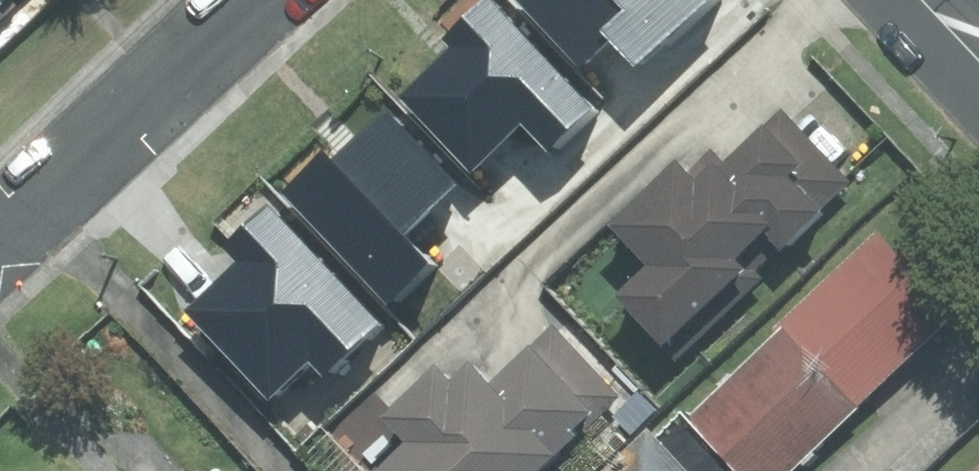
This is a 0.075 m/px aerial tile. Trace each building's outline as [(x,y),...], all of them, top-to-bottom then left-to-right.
[(518,122),(547,153),(594,108),(491,0),(483,0),(444,37),(453,45),(400,95),(469,168),(518,122)] [(577,64),(609,36),(635,65),(708,0),(520,0),(577,64)] [(322,153),(281,191),(387,303),(430,262),(404,234),(459,183),(387,108),(330,162),(322,153)] [(695,182),(674,160),(605,224),(643,265),(611,295),(674,362),(764,278),(760,274),(824,214),(819,209),(849,181),(780,109),(716,168),(713,165),(695,182)] [(227,240),(242,256),(183,311),(266,400),(308,360),(322,376),(380,322),(268,202),(227,240)] [(734,470),(789,470),(953,315),(879,238),(686,421),(734,470)] [(433,366),(381,416),(405,442),(374,470),(538,470),(617,396),(551,328),(488,388),(467,366),(449,382),(433,366)] [(686,421),(680,415),(656,438),(646,428),(601,470),(734,470),(686,421)]
